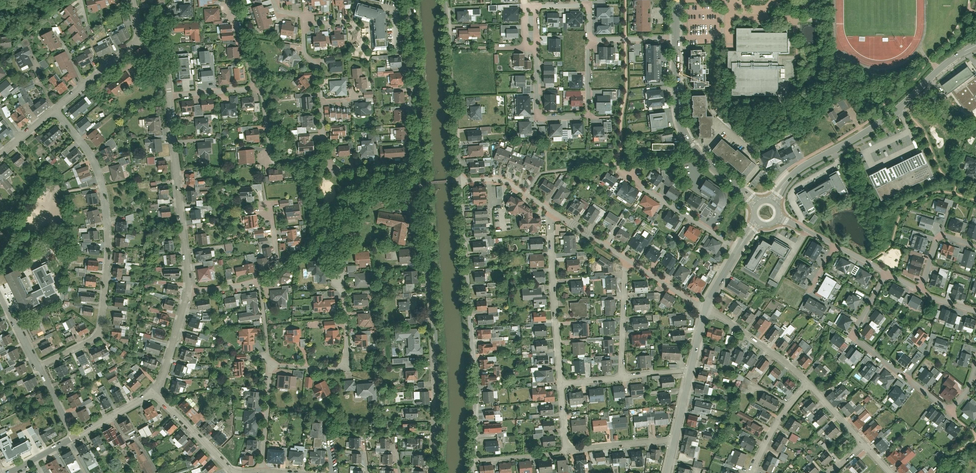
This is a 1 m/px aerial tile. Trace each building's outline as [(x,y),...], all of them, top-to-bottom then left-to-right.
[(88,1),(91,13),(99,11),(98,9),(107,6),(107,5),(115,3),(114,1),(117,0),(92,0),(88,1)] [(380,12),(380,10),(377,9),(379,1),(376,0),(358,0),(354,14),(371,19),(373,46),(385,46),(382,12),(380,12)] [(635,10),(647,10),(647,0),(634,0),(635,10)] [(188,4),(178,5),(180,16),(190,15),(188,4)] [(503,10),(503,21),(518,21),(518,7),(508,7),(508,5),(499,5),(499,10),(503,10)] [(74,37),(80,44),(89,36),(83,30),(84,29),(78,22),(80,21),(74,15),(76,13),(69,6),(63,11),(69,18),(66,21),(72,28),(70,30),(75,36),(74,37)] [(611,7),(596,7),(596,19),(601,19),(601,22),(609,22),(609,18),(611,18),(611,7)] [(219,21),(218,9),(205,10),(206,22),(219,21)] [(456,11),(457,19),(465,18),(465,10),(456,11)] [(647,10),(635,10),(635,21),(647,21),(647,10)] [(570,23),(570,27),(581,27),(581,11),(570,11),(570,14),(566,14),(566,23),(570,23)] [(548,15),(548,24),(560,24),(560,28),(564,28),(563,19),(559,19),(559,14),(548,15)] [(167,24),(170,24),(170,22),(177,21),(177,16),(167,16),(167,24)] [(647,21),(635,21),(635,32),(648,31),(647,21)] [(197,22),(181,25),(183,35),(190,33),(191,41),(201,40),(197,22)] [(609,22),(601,22),(601,26),(596,26),(596,34),(611,34),(610,25),(609,25),(609,22)] [(458,32),(459,42),(469,41),(468,37),(480,36),(479,33),(487,33),(487,24),(471,25),(471,29),(466,29),(467,31),(458,32)] [(505,33),(505,38),(517,37),(517,29),(509,29),(509,25),(500,25),(500,33),(505,33)] [(112,36),(117,45),(123,43),(122,41),(128,38),(124,28),(118,31),(119,33),(112,36)] [(732,51),(728,51),(728,68),(733,68),(733,95),(778,95),(778,52),(786,52),(786,33),(751,33),(751,29),(737,29),(737,51),(732,51)] [(48,44),(50,51),(57,48),(50,31),(40,35),(44,45),(48,44)] [(344,45),(344,35),(340,35),(340,31),(334,31),(335,35),(331,36),(332,46),(344,45)] [(314,47),(326,46),(325,36),(322,36),(322,32),(316,33),(317,37),(313,37),(314,47)] [(551,36),(551,52),(560,53),(561,36),(551,36)] [(12,38),(0,38),(0,48),(12,47),(12,38)] [(110,51),(106,42),(95,48),(98,56),(110,51)] [(660,45),(647,45),(647,54),(660,54),(660,45)] [(606,47),(598,47),(598,54),(595,55),(596,64),(599,64),(599,60),(607,60),(606,47)] [(29,48),(14,55),(21,70),(31,65),(27,56),(32,54),(29,48)] [(284,50),(283,62),(289,63),(289,65),(296,66),(297,51),(284,50)] [(692,81),(692,89),(702,89),(702,87),(706,86),(706,82),(704,82),(704,74),(706,74),(706,69),(704,69),(704,65),(701,65),(701,57),(704,57),(703,52),(699,52),(699,50),(688,50),(689,59),(687,59),(687,78),(690,78),(690,81),(692,81)] [(65,52),(54,57),(61,71),(67,68),(70,74),(75,72),(65,52)] [(210,64),(209,52),(200,53),(200,64),(210,64)] [(90,63),(86,54),(77,58),(81,67),(90,63)] [(524,54),(513,54),(513,67),(520,67),(521,70),(531,69),(531,61),(524,61),(524,54)] [(660,54),(647,54),(647,63),(660,63),(660,54)] [(330,72),(343,71),(342,61),(335,62),(335,57),(325,58),(326,64),(329,63),(330,72)] [(402,67),(401,57),(390,58),(391,68),(402,67)] [(660,63),(647,63),(647,73),(660,73),(660,63)] [(543,66),(543,82),(553,82),(554,66),(543,66)] [(942,86),(949,95),(952,92),(968,114),(975,108),(975,99),(974,96),(975,95),(975,75),(975,76),(968,67),(942,86)] [(243,68),(234,68),(235,80),(244,79),(243,68)] [(358,68),(352,69),(352,78),(356,78),(356,88),(366,88),(365,76),(359,77),(358,68)] [(218,76),(219,85),(232,84),(232,75),(230,75),(230,69),(222,69),(222,76),(218,76)] [(213,81),(212,71),(200,72),(201,82),(213,81)] [(569,82),(569,88),(583,87),(582,75),(577,75),(577,72),(567,72),(568,76),(571,76),(571,82),(569,82)] [(402,73),(389,74),(390,84),(403,83),(402,73)] [(660,73),(647,73),(647,82),(660,82),(660,73)] [(49,79),(60,95),(68,89),(62,81),(59,83),(53,76),(49,79)] [(515,76),(515,87),(523,87),(523,93),(530,93),(530,86),(525,86),(525,76),(515,76)] [(307,86),(301,77),(295,82),(301,91),(307,86)] [(119,78),(107,86),(111,93),(123,85),(119,78)] [(7,80),(0,85),(0,92),(3,96),(13,88),(7,80)] [(345,80),(329,82),(330,92),(336,91),(337,96),(347,95),(345,80)] [(662,89),(646,91),(647,100),(663,98),(662,89)] [(570,106),(583,106),(583,91),(570,91),(570,106)] [(599,96),(599,113),(612,112),(611,91),(603,91),(604,96),(599,96)] [(394,92),(395,103),(402,102),(401,92),(394,92)] [(544,94),(544,110),(557,109),(557,105),(560,105),(560,98),(557,98),(557,94),(544,94)] [(231,104),(221,105),(222,115),(236,114),(235,103),(238,103),(237,96),(230,97),(231,104)] [(529,96),(515,96),(515,106),(530,106),(529,96)] [(50,106),(43,97),(30,108),(37,116),(50,106)] [(254,107),(253,97),(241,98),(242,107),(254,107)] [(697,119),(698,139),(712,139),(711,118),(705,118),(705,97),(690,98),(691,119),(697,119)] [(301,98),(302,109),(314,108),(313,100),(309,101),(309,98),(301,98)] [(470,120),(481,120),(480,106),(475,107),(475,98),(466,99),(466,109),(470,109),(470,120)] [(663,98),(647,100),(648,108),(664,106),(663,98)] [(84,99),(76,106),(81,112),(89,105),(84,99)] [(214,108),(212,99),(201,101),(202,110),(214,108)] [(842,110),(848,107),(844,100),(838,103),(842,110)] [(195,110),(194,101),(181,102),(182,112),(195,110)] [(371,102),(355,103),(355,116),(365,116),(365,114),(371,114),(371,102)] [(18,111),(10,116),(19,127),(31,118),(21,104),(15,108),(18,111)] [(1,108),(6,117),(10,115),(6,106),(1,108)] [(76,106),(70,111),(75,117),(81,112),(76,106)] [(530,106),(515,106),(516,116),(530,115),(530,106)] [(349,118),(348,110),(342,110),(342,108),(337,109),(337,107),(331,108),(332,117),(338,117),(338,118),(343,118),(343,119),(349,118)] [(393,110),(395,121),(403,121),(402,109),(393,110)] [(835,110),(828,114),(832,121),(834,120),(839,128),(851,121),(846,112),(838,116),(835,110)] [(649,112),(651,132),(656,131),(655,128),(667,127),(665,112),(654,114),(653,111),(649,112)] [(312,116),(302,117),(303,127),(313,126),(312,116)] [(83,131),(91,124),(86,118),(77,125),(83,131)] [(157,118),(149,118),(149,120),(145,120),(145,125),(149,125),(150,131),(158,131),(157,118)] [(208,118),(195,120),(197,134),(206,133),(205,128),(209,127),(208,118)] [(530,121),(518,121),(519,135),(525,134),(526,136),(536,136),(535,130),(531,130),(530,121)] [(604,126),(592,127),(593,138),(604,138),(604,132),(611,132),(611,122),(603,122),(604,126)] [(572,129),(567,130),(567,136),(581,136),(580,123),(572,123),(572,129)] [(561,125),(549,125),(550,137),(567,136),(567,130),(561,130),(561,125)] [(4,126),(0,130),(0,138),(1,140),(10,133),(4,126)] [(347,134),(347,126),(333,127),(334,133),(331,133),(332,139),(340,139),(340,134),(347,134)] [(62,135),(57,127),(42,139),(48,146),(62,135)] [(94,130),(87,137),(97,147),(103,140),(94,130)] [(260,139),(259,130),(247,131),(247,141),(260,139)] [(467,132),(468,142),(481,141),(481,131),(467,132)] [(664,138),(673,136),(672,132),(658,135),(659,142),(665,141),(664,138)] [(310,139),(310,133),(299,134),(300,140),(302,139),(302,143),(298,143),(298,152),(314,151),(313,141),(308,142),(307,140),(310,139)] [(368,140),(360,141),(361,159),(370,158),(370,161),(375,161),(374,135),(368,135),(368,140)] [(160,139),(149,140),(150,152),(161,152),(160,139)] [(722,141),(712,153),(726,165),(728,163),(742,175),(752,163),(738,151),(737,153),(722,141)] [(201,154),(203,164),(210,163),(208,153),(212,152),(211,144),(197,146),(199,154),(201,154)] [(469,157),(484,156),(483,145),(468,147),(469,157)] [(349,156),(349,147),(338,148),(339,156),(349,156)] [(403,147),(391,148),(392,157),(403,156),(403,147)] [(108,148),(100,152),(105,163),(113,159),(108,148)] [(391,148),(379,149),(380,158),(392,157),(391,148)] [(522,168),(536,173),(540,162),(525,157),(524,161),(511,156),(512,153),(499,148),(495,159),(507,164),(506,167),(520,172),(522,168)] [(796,158),(790,148),(778,154),(783,162),(784,164),(796,158)] [(81,156),(76,149),(67,157),(72,163),(81,156)] [(764,159),(762,160),(767,170),(783,162),(778,154),(776,149),(762,156),(764,159)] [(253,150),(237,151),(238,165),(254,163),(253,150)] [(869,176),(882,201),(933,176),(922,152),(887,170),(886,168),(869,176)] [(23,160),(19,155),(12,161),(16,166),(23,160)] [(967,158),(965,164),(969,166),(966,177),(972,179),(973,176),(975,177),(975,161),(967,158)] [(166,161),(158,162),(158,170),(162,169),(162,172),(167,171),(166,161)] [(484,172),(484,162),(469,163),(469,172),(484,172)] [(6,164),(0,169),(0,172),(5,178),(12,173),(6,164)] [(120,165),(109,169),(113,182),(124,178),(120,165)] [(90,173),(87,167),(77,171),(79,177),(90,173)] [(283,179),(282,170),(269,171),(270,181),(283,179)] [(760,171),(750,183),(754,187),(765,175),(760,171)] [(92,179),(90,173),(79,177),(82,183),(92,179)] [(608,173),(602,182),(611,188),(617,179),(608,173)] [(662,178),(655,173),(649,181),(657,186),(662,178)] [(799,195),(809,213),(816,209),(811,200),(816,198),(817,200),(822,198),(820,196),(826,192),(828,195),(833,192),(832,190),(835,187),(840,196),(847,192),(836,173),(799,195)] [(711,198),(701,214),(707,218),(708,216),(710,217),(715,210),(719,213),(727,201),(728,199),(727,196),(727,195),(726,193),(705,180),(699,190),(711,198)] [(543,181),(539,188),(549,194),(553,186),(543,181)] [(156,182),(140,183),(140,186),(148,186),(149,190),(156,190),(156,182)] [(624,182),(617,194),(624,199),(631,187),(624,182)] [(562,185),(552,200),(560,205),(564,198),(566,199),(571,191),(562,185)] [(169,192),(168,186),(160,187),(161,194),(169,192)] [(472,204),(487,203),(486,187),(471,187),(472,204)] [(631,187),(624,199),(631,203),(638,191),(631,187)] [(252,197),(251,188),(240,189),(240,198),(252,197)] [(666,195),(674,201),(679,193),(671,188),(666,195)] [(417,208),(416,192),(409,192),(409,209),(417,208)] [(94,204),(92,194),(85,195),(87,206),(94,204)] [(691,194),(687,202),(697,208),(701,200),(691,194)] [(644,195),(639,203),(646,207),(643,211),(652,217),(660,205),(644,195)] [(509,205),(505,210),(514,216),(517,212),(522,215),(522,219),(517,220),(518,226),(526,226),(526,231),(534,231),(534,227),(539,227),(538,217),(530,218),(530,209),(521,203),(522,202),(514,197),(513,199),(509,196),(505,202),(509,205)] [(286,206),(288,220),(302,218),(300,205),(290,206),(289,199),(279,201),(280,207),(286,206)] [(567,210),(576,216),(580,211),(579,210),(583,203),(578,200),(574,206),(572,204),(567,210)] [(946,213),(949,204),(939,201),(936,210),(946,213)] [(591,206),(583,218),(591,224),(599,212),(591,206)] [(171,216),(170,208),(161,209),(161,216),(171,216)] [(622,219),(628,210),(625,208),(619,217),(622,219)] [(196,209),(190,211),(191,219),(198,218),(196,209)] [(97,222),(94,210),(87,212),(90,224),(97,222)] [(408,216),(379,210),(376,223),(393,226),(390,241),(402,244),(408,216)] [(473,223),(474,236),(486,235),(484,223),(487,223),(486,212),(475,213),(476,223),(473,223)] [(601,224),(612,230),(618,219),(608,212),(601,224)] [(664,220),(672,227),(678,219),(669,213),(664,220)] [(809,221),(814,224),(819,217),(814,214),(809,221)] [(245,216),(247,228),(258,227),(257,215),(245,216)] [(932,231),(935,221),(924,217),(921,227),(932,231)] [(960,233),(963,223),(951,219),(948,229),(960,233)] [(971,224),(967,235),(975,238),(975,235),(975,225),(971,224)] [(685,235),(695,241),(700,233),(690,226),(685,235)] [(255,239),(265,237),(264,229),(254,231),(255,239)] [(294,229),(287,230),(288,237),(283,237),(285,247),(300,245),(299,237),(295,238),(294,229)] [(620,229),(615,238),(624,243),(629,234),(620,229)] [(197,234),(198,245),(207,244),(205,233),(197,234)] [(574,235),(563,236),(564,244),(575,244),(574,235)] [(925,238),(915,235),(911,247),(921,250),(925,238)] [(630,246),(639,251),(645,239),(640,236),(638,240),(634,238),(630,246)] [(543,248),(543,239),(531,240),(531,249),(543,248)] [(706,247),(715,252),(720,244),(711,239),(706,247)] [(760,243),(746,269),(755,274),(768,250),(785,260),(791,250),(775,242),(773,246),(764,241),(762,244),(760,243)] [(812,241),(804,256),(814,262),(823,246),(812,241)] [(225,244),(227,253),(233,252),(232,243),(225,244)] [(473,243),(473,251),(485,251),(485,243),(473,243)] [(575,244),(564,244),(564,252),(575,252),(575,244)] [(951,259),(955,247),(944,244),(941,257),(951,259)] [(257,260),(259,270),(267,268),(265,259),(272,258),(270,247),(262,248),(264,259),(257,260)] [(644,256),(655,262),(660,253),(650,247),(644,256)] [(211,250),(195,252),(196,260),(212,257),(211,250)] [(415,250),(398,252),(400,264),(417,262),(415,250)] [(719,250),(714,258),(719,261),(724,254),(719,250)] [(965,250),(961,265),(970,268),(974,252),(965,250)] [(368,252),(355,252),(355,264),(369,263),(368,252)] [(168,265),(176,264),(174,254),(167,255),(168,265)] [(661,264),(669,269),(675,259),(667,254),(661,264)] [(543,266),(543,255),(529,256),(530,267),(543,266)] [(596,263),(602,267),(603,272),(612,272),(612,262),(601,256),(596,263)] [(922,268),(924,259),(914,256),(911,264),(922,268)] [(835,268),(846,274),(852,263),(841,257),(835,268)] [(474,258),(474,266),(484,266),(484,258),(474,258)] [(779,258),(770,277),(775,279),(784,261),(779,258)] [(581,270),(580,259),(566,260),(567,271),(581,270)] [(21,274),(19,268),(5,275),(23,312),(41,303),(38,297),(44,294),(46,297),(57,292),(53,283),(55,282),(51,272),(53,271),(47,260),(40,264),(40,266),(33,270),(41,287),(29,294),(27,291),(32,289),(26,277),(22,279),(19,275),(21,274)] [(88,270),(98,269),(98,261),(88,261),(88,270)] [(312,264),(307,265),(307,271),(311,271),(312,276),(317,276),(318,284),(325,284),(324,274),(319,274),(318,261),(312,262),(312,264)] [(680,263),(672,275),(682,283),(691,270),(680,263)] [(813,270),(799,263),(791,278),(805,285),(813,270)] [(242,266),(244,274),(251,272),(249,264),(242,266)] [(919,276),(922,268),(911,264),(908,272),(919,276)] [(347,265),(348,277),(354,277),(354,271),(356,271),(355,265),(347,265)] [(213,266),(196,269),(198,282),(211,280),(209,273),(214,272),(213,266)] [(235,267),(237,276),(244,274),(242,266),(235,267)] [(292,273),(287,267),(270,280),(274,285),(279,281),(281,283),(284,281),(284,282),(286,281),(287,283),(291,280),(289,279),(290,278),(288,276),(292,273)] [(706,282),(708,283),(715,273),(710,269),(703,280),(706,282)] [(855,279),(865,285),(871,275),(861,269),(855,279)] [(413,271),(405,271),(406,284),(414,283),(413,271)] [(355,273),(355,287),(372,286),(372,272),(355,273)] [(533,283),(544,283),(544,273),(533,274),(533,283)] [(942,277),(933,274),(931,284),(939,287),(942,277)] [(695,275),(687,287),(698,294),(706,282),(703,280),(695,275)] [(130,282),(130,276),(123,276),(122,280),(126,280),(126,284),(138,285),(138,282),(130,282)] [(827,276),(824,281),(835,288),(838,282),(827,276)] [(96,286),(97,278),(87,277),(87,285),(96,286)] [(614,288),(614,278),(605,279),(606,289),(614,288)] [(776,288),(778,284),(770,279),(767,283),(776,288)] [(731,280),(726,288),(743,299),(748,291),(731,280)] [(584,292),(583,281),(571,283),(572,293),(584,292)] [(824,281),(821,287),(832,293),(835,288),(824,281)] [(634,293),(649,292),(648,282),(634,283),(634,293)] [(115,284),(115,293),(125,293),(125,284),(115,284)] [(167,293),(177,294),(178,287),(168,285),(167,293)] [(889,292),(899,297),(903,290),(893,285),(889,292)] [(962,300),(965,289),(954,285),(951,297),(962,300)] [(821,287),(818,292),(829,299),(832,293),(821,287)] [(287,289),(270,291),(271,300),(278,300),(279,306),(287,305),(286,299),(289,298),(287,289)] [(522,290),(522,300),(532,300),(533,305),(547,304),(546,295),(541,295),(541,289),(522,290)] [(256,291),(241,294),(242,305),(249,304),(250,312),(238,314),(240,322),(261,319),(260,311),(257,311),(256,303),(258,302),(256,291)] [(653,300),(657,300),(670,308),(674,301),(659,291),(652,292),(653,300)] [(368,305),(368,294),(353,295),(354,306),(368,305)] [(313,304),(314,312),(330,311),(330,307),(335,307),(335,299),(322,300),(322,295),(314,295),(315,304),(313,304)] [(847,305),(854,309),(860,299),(852,295),(851,297),(849,295),(845,302),(847,303),(847,305)] [(908,305),(916,310),(922,301),(913,296),(908,305)] [(226,308),(237,306),(235,297),(224,299),(226,308)] [(809,298),(804,307),(813,312),(818,304),(809,298)] [(614,299),(604,300),(605,316),(612,315),(612,311),(615,311),(614,299)] [(163,307),(171,310),(174,302),(165,300),(163,307)] [(209,300),(197,301),(199,310),(211,308),(209,300)] [(476,301),(476,310),(486,310),(486,301),(476,301)] [(572,303),(573,318),(587,316),(586,302),(572,303)] [(742,307),(734,302),(729,310),(737,315),(742,307)] [(418,303),(399,304),(399,311),(410,310),(412,322),(419,321),(418,303)] [(818,304),(813,312),(822,317),(827,309),(818,304)] [(93,316),(94,309),(86,307),(85,314),(93,316)] [(946,323),(954,325),(957,314),(949,312),(949,310),(942,308),(939,320),(946,322),(946,323)] [(754,314),(747,310),(741,319),(747,323),(754,314)] [(883,316),(876,311),(870,319),(877,324),(883,316)] [(373,312),(358,314),(359,326),(364,325),(364,327),(374,326),(373,312)] [(202,321),(211,321),(211,313),(202,313),(202,321)] [(546,322),(545,313),(533,314),(533,322),(546,322)] [(159,323),(168,325),(170,317),(161,315),(159,323)] [(478,316),(479,325),(494,325),(494,315),(478,316)] [(843,315),(837,325),(846,330),(852,320),(843,315)] [(675,326),(686,325),(686,316),(675,317),(675,326)] [(769,322),(762,317),(755,327),(761,332),(769,322)] [(189,325),(197,328),(200,321),(191,318),(189,325)] [(974,330),(975,325),(975,321),(968,318),(965,326),(974,330)] [(598,319),(598,323),(603,323),(603,328),(600,328),(600,334),(614,333),(614,321),(606,321),(605,319),(598,319)] [(573,326),(573,333),(578,332),(579,336),(588,335),(588,324),(579,324),(579,326),(573,326)] [(42,331),(39,325),(31,329),(35,335),(42,331)] [(89,332),(85,325),(77,329),(80,337),(89,332)] [(875,331),(867,325),(861,333),(869,339),(875,331)] [(895,325),(887,335),(893,340),(901,330),(895,325)] [(534,336),(546,336),(546,326),(534,327),(534,336)] [(716,327),(709,326),(707,337),(713,338),(713,339),(721,341),(723,330),(715,329),(716,327)] [(243,331),(238,331),(239,345),(243,345),(243,352),(255,351),(254,336),(260,336),(259,327),(242,328),(243,331)] [(778,332),(773,328),(766,338),(770,341),(778,332)] [(121,329),(111,329),(111,334),(115,335),(114,338),(120,339),(121,329)] [(154,337),(163,339),(165,332),(156,329),(154,337)] [(295,329),(287,330),(287,342),(296,342),(295,329)] [(928,336),(919,329),(912,339),(920,346),(928,336)] [(336,344),(335,330),(327,331),(327,344),(336,344)] [(406,347),(407,356),(423,355),(423,346),(417,346),(417,330),(395,331),(395,339),(408,338),(408,347),(406,347)] [(673,332),(674,341),(685,340),(684,331),(673,332)] [(75,338),(71,332),(65,335),(68,342),(75,338)] [(369,333),(356,334),(357,347),(369,347),(369,333)] [(197,336),(188,334),(186,342),(196,344),(197,336)] [(831,340),(840,348),(845,342),(836,334),(831,340)] [(11,343),(7,335),(1,338),(5,346),(11,343)] [(632,336),(633,345),(646,344),(646,335),(632,336)] [(788,344),(783,339),(776,346),(782,351),(788,344)] [(602,341),(603,354),(613,353),(613,340),(602,341)] [(948,352),(950,343),(937,340),(935,348),(948,352)] [(547,349),(547,341),(536,342),(536,350),(547,349)] [(52,349),(48,342),(39,346),(43,354),(52,349)] [(572,343),(573,355),(584,354),(583,342),(572,343)] [(146,351),(158,354),(160,346),(148,343),(146,351)] [(104,344),(97,348),(100,355),(107,352),(104,344)] [(479,344),(479,354),(485,354),(485,352),(491,352),(491,344),(479,344)] [(802,348),(796,344),(787,354),(793,359),(802,348)] [(662,359),(680,359),(680,346),(662,345),(662,359)] [(852,361),(859,353),(852,347),(845,356),(852,361)] [(97,348),(90,351),(93,358),(100,355),(97,348)] [(191,351),(181,349),(179,359),(189,361),(191,351)] [(702,362),(712,365),(715,351),(706,349),(702,362)] [(737,349),(732,361),(739,364),(744,352),(737,349)] [(17,358),(14,350),(8,353),(12,361),(17,358)] [(731,353),(722,351),(720,362),(729,364),(731,353)] [(751,351),(744,361),(751,366),(757,356),(751,351)] [(958,365),(969,367),(972,356),(962,353),(958,365)] [(898,361),(906,368),(912,361),(905,354),(898,361)] [(86,360),(84,355),(77,358),(79,363),(86,360)] [(639,356),(640,368),(650,368),(649,355),(639,356)] [(548,364),(547,356),(538,356),(538,365),(548,364)] [(812,361),(806,356),(800,363),(806,369),(812,361)] [(216,366),(221,367),(221,363),(226,364),(227,358),(217,357),(216,366)] [(145,358),(143,366),(155,369),(157,361),(145,358)] [(763,358),(756,366),(763,371),(770,363),(763,358)] [(488,359),(480,359),(481,369),(489,368),(488,359)] [(601,361),(602,372),(611,372),(611,360),(601,361)] [(574,362),(575,372),(584,372),(583,361),(574,362)] [(234,362),(234,376),(244,375),(244,362),(234,362)] [(859,374),(868,380),(877,368),(869,362),(859,374)] [(94,364),(98,377),(102,376),(97,363),(94,364)] [(26,372),(22,365),(16,367),(21,375),(26,372)] [(62,365),(54,369),(58,377),(66,374),(62,365)] [(178,365),(175,374),(181,376),(185,367),(178,365)] [(829,372),(821,365),(816,370),(823,377),(829,372)] [(775,367),(770,373),(776,378),(781,372),(775,367)] [(926,368),(918,378),(926,384),(933,375),(926,368)] [(545,371),(546,382),(554,381),(553,370),(545,371)] [(698,377),(708,380),(710,373),(700,370),(698,377)] [(881,386),(887,390),(894,380),(889,377),(891,374),(886,370),(879,380),(883,383),(881,386)] [(143,375),(140,371),(133,376),(137,380),(143,375)] [(293,376),(278,375),(277,388),(294,389),(295,378),(303,378),(304,371),(293,371),(293,376)] [(414,371),(404,372),(405,380),(415,379),(414,371)] [(537,371),(538,383),(546,382),(545,371),(537,371)] [(114,372),(106,377),(110,383),(117,379),(114,372)] [(735,379),(743,382),(739,390),(746,393),(751,380),(737,374),(735,379)] [(481,375),(482,385),(489,385),(489,375),(481,375)] [(37,384),(34,378),(24,383),(27,389),(37,384)] [(659,379),(660,388),(674,387),(673,378),(659,379)] [(795,387),(794,385),(795,384),(788,378),(783,384),(780,381),(777,385),(788,395),(795,387)] [(941,394),(953,401),(958,394),(951,390),(955,383),(948,378),(943,385),(946,387),(941,394)] [(133,379),(127,384),(133,391),(139,385),(133,379)] [(67,380),(60,384),(65,394),(72,390),(67,380)] [(186,384),(173,380),(170,390),(179,392),(180,387),(185,388),(186,384)] [(354,380),(344,381),(345,391),(355,390),(355,388),(356,388),(357,396),(373,395),(372,382),(355,383),(354,380)] [(316,387),(313,389),(317,397),(320,395),(321,398),(327,394),(326,392),(331,389),(327,382),(322,384),(321,382),(314,385),(316,387)] [(631,395),(642,395),(642,385),(630,386),(631,395)] [(698,393),(698,395),(703,397),(706,387),(697,385),(695,392),(698,393)] [(826,397),(835,407),(840,403),(838,401),(850,392),(845,385),(833,394),(831,393),(826,397)] [(613,387),(614,398),(625,397),(624,386),(613,387)] [(900,407),(908,397),(902,392),(903,391),(896,386),(889,396),(895,400),(894,402),(900,407)] [(544,402),(554,401),(554,393),(545,394),(545,388),(532,389),(533,400),(544,399),(544,402)] [(590,402),(604,401),(603,389),(589,390),(590,402)] [(111,393),(116,402),(122,399),(117,390),(111,393)] [(248,397),(247,407),(255,408),(256,391),(244,391),(244,397),(248,397)] [(425,404),(424,391),(419,392),(419,399),(416,399),(416,403),(420,403),(420,404),(425,404)] [(46,401),(41,392),(35,395),(39,404),(46,401)] [(394,392),(395,402),(400,402),(400,398),(404,398),(403,392),(394,392)] [(483,392),(483,403),(492,403),(491,392),(483,392)] [(661,404),(671,402),(670,392),(659,394),(661,404)] [(75,394),(66,398),(71,409),(80,404),(75,394)] [(760,402),(776,410),(780,402),(764,394),(760,402)] [(99,401),(104,410),(110,406),(105,398),(99,401)] [(816,405),(811,398),(804,404),(809,411),(816,405)] [(177,407),(198,427),(206,418),(200,411),(198,413),(184,400),(177,407)] [(697,400),(695,410),(702,412),(705,402),(697,400)] [(974,419),(975,417),(975,406),(969,401),(962,410),(974,419)] [(705,402),(702,412),(710,414),(713,404),(705,402)] [(848,404),(841,409),(848,417),(854,411),(848,404)] [(150,406),(143,410),(149,420),(156,415),(150,406)] [(539,415),(553,414),(552,406),(539,406),(539,415)] [(938,412),(932,408),(926,417),(933,421),(938,412)] [(84,409),(77,413),(81,422),(89,418),(84,409)] [(418,416),(417,409),(405,409),(405,417),(418,416)] [(245,423),(244,435),(257,435),(258,417),(253,416),(253,411),(244,410),(243,423),(245,423)] [(483,410),(484,418),(494,418),(494,410),(483,410)] [(759,418),(767,423),(771,415),(763,410),(759,418)] [(828,418),(823,411),(814,418),(820,424),(828,418)] [(853,421),(860,429),(864,424),(863,422),(870,416),(865,411),(853,421)] [(744,429),(759,437),(764,429),(754,423),(755,421),(738,412),(737,414),(743,418),(740,422),(746,425),(744,429)] [(945,416),(938,412),(933,421),(939,425),(945,416)] [(654,426),(669,425),(668,413),(653,414),(654,426)] [(613,419),(615,430),(629,428),(627,416),(613,419)] [(634,417),(635,428),(647,427),(646,416),(634,417)] [(698,417),(690,416),(687,425),(695,427),(698,417)] [(127,418),(118,424),(125,433),(133,428),(127,418)] [(799,422),(791,418),(786,427),(794,431),(799,422)] [(571,421),(573,432),(587,431),(586,419),(571,421)] [(592,421),(593,432),(607,431),(606,420),(592,421)] [(176,427),(170,421),(163,428),(170,434),(176,427)] [(312,421),(310,436),(319,438),(321,422),(312,421)] [(543,431),(554,430),(554,421),(542,422),(543,431)] [(862,431),(871,441),(877,436),(874,432),(880,427),(876,422),(870,427),(869,425),(862,431)] [(962,430),(952,422),(946,430),(956,438),(962,430)] [(417,432),(417,423),(403,423),(403,428),(408,428),(408,432),(417,432)] [(482,424),(483,435),(497,434),(497,432),(502,432),(501,423),(482,424)] [(201,428),(207,434),(211,430),(205,424),(201,428)] [(839,431),(833,424),(825,431),(831,438),(839,431)] [(142,439),(151,434),(147,425),(138,429),(142,439)] [(111,427),(102,432),(108,442),(112,440),(116,446),(119,444),(120,446),(125,442),(120,434),(116,436),(111,427)] [(57,435),(53,428),(40,435),(43,442),(57,435)] [(21,441),(26,439),(22,431),(17,433),(21,441)] [(686,431),(681,452),(689,454),(691,441),(697,443),(699,434),(686,431)] [(186,437),(180,432),(174,438),(180,443),(186,437)] [(212,439),(220,445),(226,439),(218,432),(212,439)] [(796,443),(799,436),(792,433),(789,440),(796,443)] [(781,434),(778,441),(785,445),(788,438),(781,434)] [(19,453),(20,455),(32,448),(28,440),(14,447),(8,436),(3,438),(0,439),(0,445),(8,462),(18,457),(17,454),(19,453)] [(95,436),(89,439),(94,447),(100,444),(95,436)] [(851,443),(844,436),(836,443),(843,450),(851,443)] [(543,446),(555,446),(555,437),(543,438),(543,446)] [(739,445),(752,452),(756,443),(744,437),(739,445)] [(349,438),(349,448),(359,448),(358,438),(349,438)] [(406,438),(406,446),(413,446),(413,448),(418,448),(418,438),(406,438)] [(196,447),(189,440),(182,447),(190,454),(196,447)] [(880,440),(875,445),(882,453),(888,448),(880,440)] [(778,441),(775,449),(781,452),(785,445),(778,441)] [(484,443),(484,452),(498,451),(498,442),(484,443)] [(127,446),(142,472),(149,472),(133,443),(127,446)] [(914,454),(909,447),(898,456),(904,463),(914,454)] [(268,449),(267,463),(282,464),(283,451),(268,449)] [(310,451),(309,462),(315,462),(315,464),(324,465),(325,450),(316,449),(316,452),(310,451)] [(658,450),(651,449),(650,459),(657,459),(658,450)] [(938,458),(943,452),(940,449),(935,455),(938,458)] [(730,462),(742,467),(747,455),(736,450),(730,462)] [(85,453),(80,456),(87,467),(95,462),(89,451),(85,453)] [(288,451),(287,461),(302,462),(303,452),(288,451)] [(207,457),(201,452),(195,459),(201,463),(207,457)] [(642,452),(630,453),(631,462),(636,461),(636,467),(643,466),(642,452)] [(785,462),(788,455),(782,452),(779,459),(785,462)] [(832,459),(826,452),(819,459),(825,466),(832,459)] [(67,453),(62,456),(66,465),(67,464),(72,461),(67,453)] [(605,462),(605,453),(595,454),(595,462),(605,462)] [(892,454),(887,458),(892,465),(897,461),(892,454)] [(241,457),(240,464),(250,464),(251,455),(245,455),(244,457),(241,457)] [(573,457),(575,472),(584,472),(583,463),(587,463),(586,455),(573,457)] [(770,456),(767,463),(774,466),(777,459),(770,456)] [(67,464),(72,472),(79,469),(80,468),(75,459),(72,461),(67,464)] [(566,459),(556,460),(557,467),(567,466),(566,459)] [(861,459),(852,466),(858,472),(860,472),(867,467),(861,459)] [(47,465),(51,472),(67,472),(63,466),(60,468),(55,460),(47,465)] [(552,472),(551,460),(539,462),(540,472),(552,472)] [(518,462),(519,472),(531,472),(530,462),(518,462)] [(212,463),(205,469),(209,472),(210,472),(216,468),(212,463)] [(511,463),(499,465),(500,472),(512,472),(511,463)] [(767,463),(764,470),(772,472),(774,466),(767,463)] [(812,463),(804,470),(806,472),(817,472),(819,472),(812,463)] [(896,469),(900,472),(905,472),(908,471),(903,464),(896,469)] [(493,465),(480,466),(480,472),(494,472),(493,465)]
